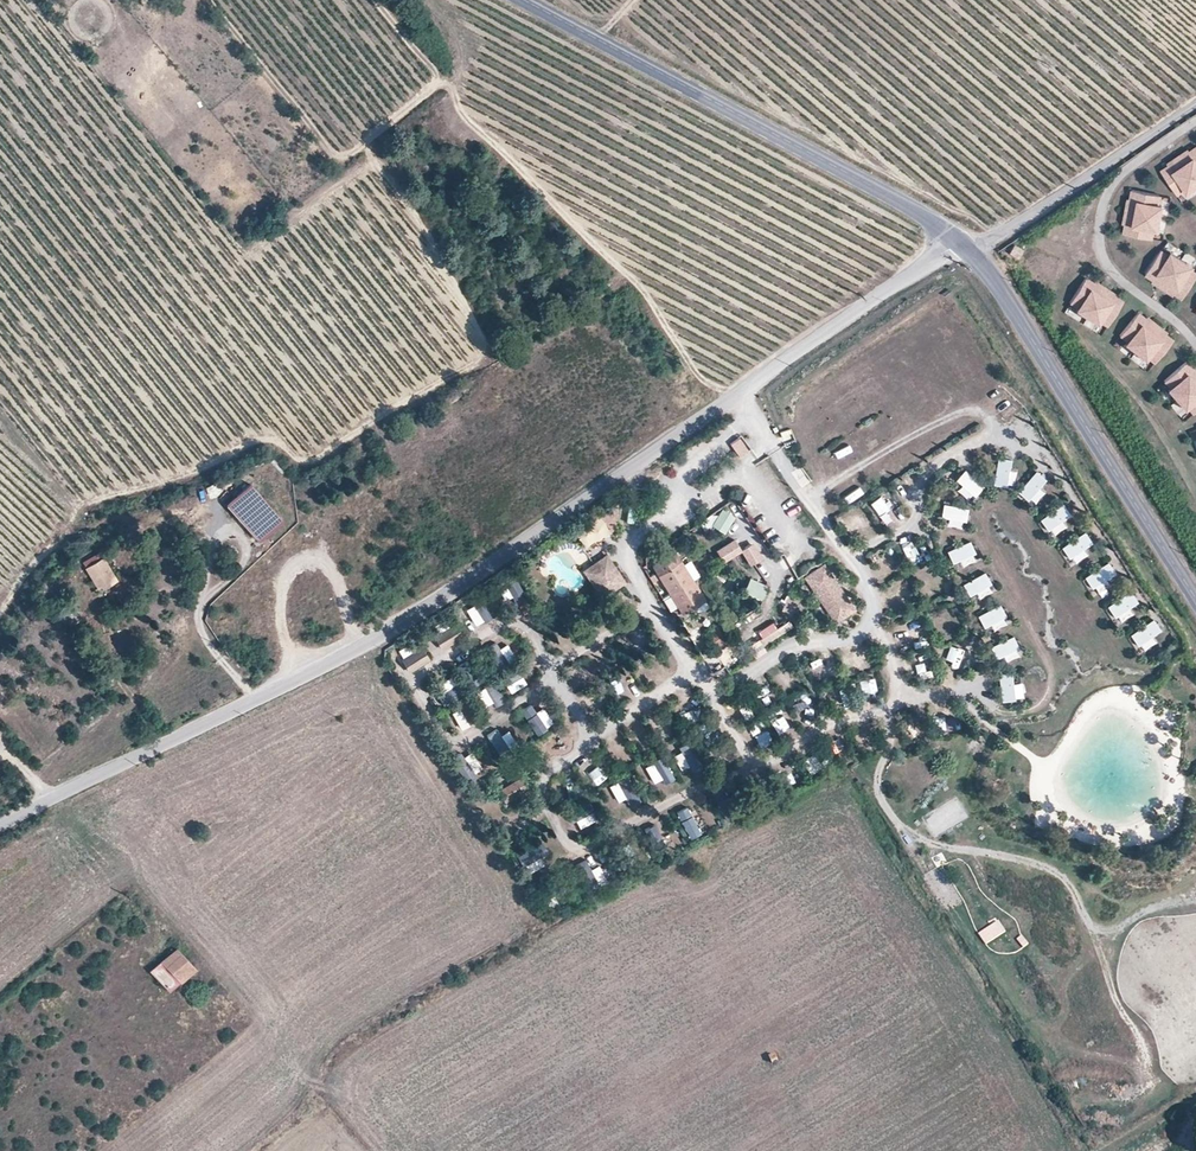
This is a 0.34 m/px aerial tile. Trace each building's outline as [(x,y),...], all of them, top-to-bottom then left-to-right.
[(1188,151),(1190,154),(1186,157),(1182,153),(1177,156),(1195,184),(1195,146),(1188,151)] [(1160,170),(1172,188),(1180,183),(1184,189),(1186,192),(1195,185),(1195,184),(1177,156),(1172,160),(1175,165),(1170,168),(1168,165),(1160,170)] [(1184,189),(1180,183),(1172,188),(1176,194),(1184,189)] [(1152,194),(1131,190),(1129,200),(1133,200),(1132,206),(1126,204),(1125,211),(1159,217),(1161,205),(1158,204),(1150,203),(1152,194)] [(1152,194),(1150,203),(1158,204),(1160,195),(1152,194)] [(1125,223),(1123,233),(1143,237),(1145,228),(1153,229),(1156,230),(1159,217),(1125,211),(1123,217),(1129,218),(1128,224),(1125,223)] [(1153,229),(1145,228),(1143,237),(1151,238),(1153,229)] [(1023,250),(1014,244),(1009,252),(1017,258),(1023,250)] [(1156,256),(1164,262),(1169,255),(1161,250),(1156,256)] [(1156,256),(1145,274),(1154,280),(1156,277),(1160,280),(1157,284),(1163,288),(1181,259),(1171,252),(1169,255),(1164,262),(1156,256)] [(1174,292),(1183,298),(1194,280),(1186,275),(1190,268),(1192,265),(1181,259),(1163,288),(1168,292),(1171,287),(1176,289),(1174,292)] [(1186,275),(1194,280),(1195,277),(1195,272),(1190,268),(1186,275)] [(1094,283),(1085,278),(1074,296),(1082,301),(1078,308),(1076,310),(1087,317),(1105,288),(1100,284),(1096,289),(1092,286),(1094,283)] [(1111,320),(1123,302),(1114,296),(1112,299),(1108,296),(1111,291),(1105,288),(1087,317),(1097,324),(1099,321),(1103,314),(1111,320)] [(1078,308),(1082,301),(1074,296),(1070,302),(1078,308)] [(1145,319),(1137,312),(1124,329),(1131,335),(1127,341),(1124,344),(1134,352),(1156,324),(1151,320),(1147,325),(1143,322),(1145,319)] [(1111,320),(1103,314),(1099,321),(1107,326),(1111,320)] [(1159,356),(1172,340),(1164,334),(1162,336),(1157,333),(1161,329),(1156,324),(1134,352),(1144,359),(1146,357),(1151,350),(1159,356)] [(1127,341),(1131,335),(1124,329),(1119,335),(1127,341)] [(1159,356),(1151,350),(1146,357),(1154,363),(1159,356)] [(1186,362),(1170,376),(1176,383),(1170,388),(1168,390),(1176,400),(1195,382),(1195,373),(1193,376),(1190,372),(1192,369),(1186,362)] [(1170,388),(1176,383),(1170,376),(1164,381),(1170,388)] [(1176,400),(1184,409),(1187,407),(1193,402),(1195,406),(1195,382),(1176,400)] [(1193,402),(1187,407),(1193,414),(1195,411),(1195,406),(1193,402)] [(749,451),(740,438),(731,445),(740,458),(749,451)] [(899,453),(907,466),(922,457),(914,444),(899,453)] [(997,455),(992,482),(1006,484),(1010,458),(997,455)] [(802,487),(811,481),(800,466),(791,472),(802,487)] [(955,478),(975,495),(984,485),(963,468),(955,478)] [(1034,470),(1017,490),(1028,499),(1044,478),(1034,470)] [(284,519),(249,485),(226,508),(261,542),(284,519)] [(867,502),(875,516),(889,508),(881,494),(867,502)] [(967,507),(941,502),(939,515),(965,521),(967,507)] [(1061,502),(1039,517),(1047,528),(1069,513),(1061,502)] [(734,515),(721,507),(711,523),(724,531),(734,515)] [(881,522),(897,520),(896,511),(880,512),(881,522)] [(614,525),(615,514),(606,514),(604,524),(614,525)] [(1083,530),(1062,545),(1069,556),(1091,541),(1083,530)] [(734,539),(716,551),(722,561),(741,550),(734,539)] [(969,539),(945,550),(951,562),(975,551),(969,539)] [(752,543),(741,550),(750,565),(761,558),(752,543)] [(905,550),(907,563),(920,560),(918,548),(905,550)] [(117,580),(100,551),(83,561),(99,590),(117,580)] [(703,599),(674,551),(652,565),(669,594),(662,598),(670,610),(676,606),(680,613),(703,599)] [(887,570),(897,567),(893,554),(883,557),(887,570)] [(612,572),(616,569),(606,555),(602,557),(612,572)] [(602,590),(621,577),(616,569),(612,572),(602,557),(591,565),(593,568),(589,571),(602,590)] [(1105,560),(1083,575),(1091,586),(1113,571),(1105,560)] [(804,576),(834,621),(852,608),(823,564),(804,576)] [(598,593),(602,590),(589,571),(593,568),(591,565),(583,570),(598,593)] [(984,571),(960,582),(966,594),(990,583),(984,571)] [(766,583),(748,576),(742,589),(760,597),(766,583)] [(505,602),(523,593),(516,577),(497,586),(505,602)] [(897,590),(907,584),(903,577),(893,583),(897,590)] [(1129,589),(1107,604),(1114,615),(1136,600),(1129,589)] [(796,598),(787,595),(782,609),(791,612),(796,598)] [(465,605),(473,624),(492,616),(484,597),(465,605)] [(1001,602),(977,614),(983,626),(1007,614),(1001,602)] [(1151,618),(1129,633),(1137,644),(1158,629),(1151,618)] [(433,643),(456,644),(456,625),(434,624),(433,643)] [(726,644),(716,625),(704,633),(714,651),(726,644)] [(1013,633),(989,644),(995,657),(1019,645),(1013,633)] [(500,662),(509,650),(492,637),(483,649),(500,662)] [(964,649),(939,653),(940,662),(966,658),(964,649)] [(916,654),(917,664),(926,662),(924,652),(916,654)] [(600,667),(609,662),(604,653),(595,658),(600,667)] [(633,660),(638,672),(650,667),(644,655),(633,660)] [(821,674),(820,663),(812,664),(813,675),(821,674)] [(927,675),(927,664),(915,664),(915,674),(927,675)] [(526,680),(515,665),(499,675),(509,691),(526,680)] [(621,688),(633,679),(624,667),(612,676),(621,688)] [(784,692),(796,684),(787,670),(775,678),(784,692)] [(997,673),(1000,699),(1013,698),(1011,671),(997,673)] [(440,690),(453,684),(450,676),(437,681),(440,690)] [(489,680),(475,690),(486,707),(501,697),(489,680)] [(861,706),(869,703),(864,684),(855,686),(861,706)] [(601,685),(582,694),(587,704),(606,695),(601,685)] [(825,695),(835,694),(833,685),(824,686),(825,695)] [(771,688),(757,693),(761,704),(775,699),(771,688)] [(808,691),(800,693),(806,709),(813,706),(808,691)] [(798,695),(789,700),(794,709),(803,704),(798,695)] [(449,707),(457,727),(473,721),(465,701),(449,707)] [(553,722),(541,705),(534,710),(529,703),(519,709),(536,733),(553,722)] [(749,703),(738,708),(741,717),(753,713),(749,703)] [(680,708),(686,724),(696,720),(691,705),(680,708)] [(778,708),(767,716),(775,727),(786,719),(778,708)] [(954,733),(953,718),(912,720),(913,735),(954,733)] [(754,719),(745,735),(755,741),(764,725),(754,719)] [(625,762),(634,755),(622,739),(613,745),(625,762)] [(671,750),(680,770),(699,762),(690,742),(671,750)] [(455,759),(464,778),(481,770),(471,751),(455,759)] [(655,784),(672,773),(659,754),(642,765),(655,784)] [(594,783),(606,772),(596,761),(584,772),(594,783)] [(624,797),(628,805),(639,799),(624,774),(607,784),(617,801),(624,797)] [(504,801),(526,788),(519,777),(498,790),(504,801)] [(577,828),(594,817),(582,798),(565,809),(577,828)] [(684,805),(674,812),(689,836),(699,830),(684,805)] [(700,814),(693,819),(700,828),(707,824),(700,814)] [(539,840),(515,855),(525,871),(549,855),(539,840)] [(576,861),(581,885),(603,881),(599,863),(586,866),(585,859),(576,861)] [(168,990),(194,968),(176,950),(151,971),(168,990)]
